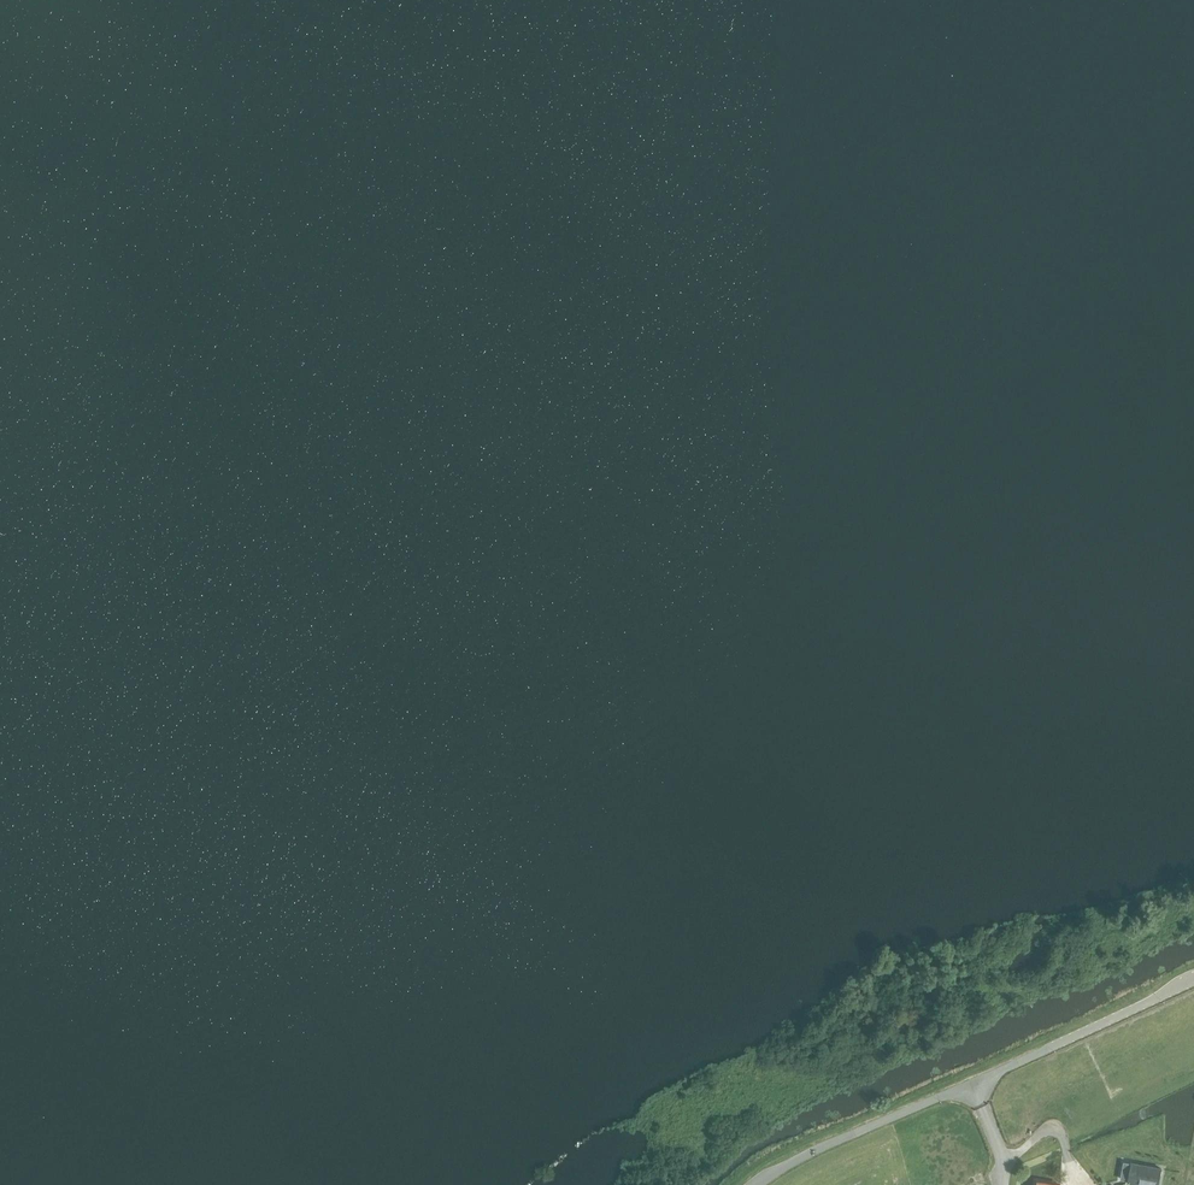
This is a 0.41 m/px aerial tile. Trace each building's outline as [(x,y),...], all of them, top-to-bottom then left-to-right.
[(1143,1184),(1158,1184),(1161,1167),(1131,1162),(1128,1182),(1143,1184)]
